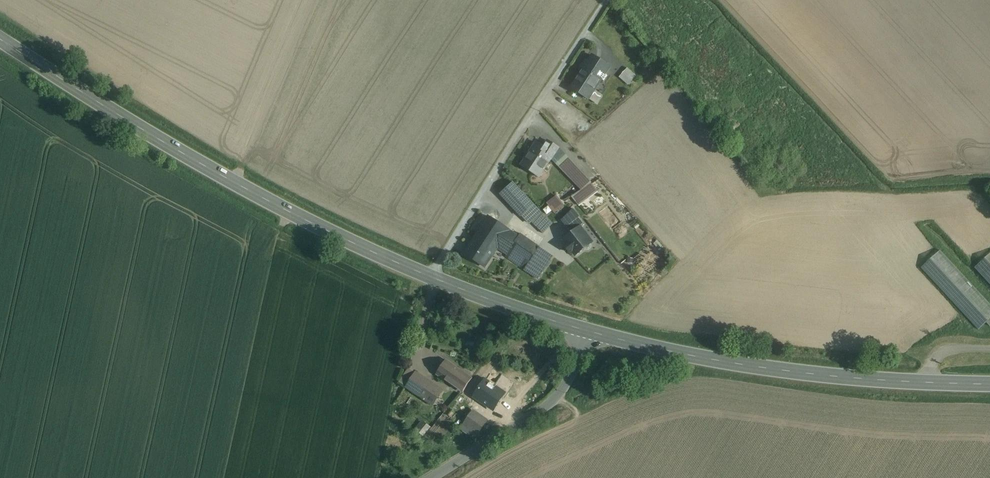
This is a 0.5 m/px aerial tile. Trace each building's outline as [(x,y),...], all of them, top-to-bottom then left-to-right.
[(609,66),(593,56),(589,62),(585,60),(581,66),(585,68),(601,79),(601,78),(602,79),(604,80),(607,75),(604,73),(609,66)] [(585,68),(572,88),(588,99),(602,79),(601,78),(601,79),(585,68)] [(635,74),(626,68),(619,79),(628,85),(635,74)] [(541,152),(534,147),(522,165),(537,175),(541,168),(544,170),(551,159),(559,148),(548,141),(541,152)] [(551,159),(581,189),(572,197),(579,205),(598,190),(591,182),(559,148),(551,159)] [(534,204),(513,182),(501,194),(522,216),(534,204)] [(557,196),(548,204),(554,212),(564,205),(557,196)] [(522,216),(529,223),(536,216),(541,211),(534,204),(522,216)] [(552,224),(541,211),(536,216),(548,228),(552,224)] [(548,228),(536,216),(531,222),(544,233),(548,228)] [(509,230),(489,217),(477,234),(498,247),(509,230)] [(580,217),(566,227),(572,234),(580,227),(581,228),(586,224),(580,217)] [(580,227),(572,234),(566,239),(569,243),(565,246),(570,252),(572,251),(576,255),(584,248),(585,249),(588,249),(591,247),(591,245),(590,244),(592,242),(581,228),(580,227)] [(498,247),(497,248),(507,254),(505,256),(512,261),(517,254),(510,249),(519,236),(509,230),(498,247)] [(498,247),(477,234),(468,249),(465,253),(485,266),(497,248),(498,247)] [(539,247),(521,234),(519,236),(510,249),(517,254),(529,262),(539,248),(539,247)] [(529,262),(524,269),(538,279),(552,257),(539,248),(529,262)] [(940,250),(921,267),(961,311),(979,329),(986,322),(989,319),(989,304),(940,250)] [(975,267),(989,283),(989,253),(975,267)] [(529,262),(517,254),(512,261),(524,269),(529,262)] [(472,378),(447,360),(437,374),(442,378),(449,382),(449,383),(462,391),(472,378)] [(409,366),(401,382),(407,384),(414,369),(409,366)] [(442,390),(416,373),(406,387),(415,393),(433,405),(442,390)] [(497,395),(472,378),(462,391),(487,409),(488,408),(497,395)] [(487,421),(472,411),(463,425),(470,430),(477,435),(487,421)] [(418,431),(426,433),(429,423),(421,421),(418,431)] [(470,430),(463,425),(460,428),(468,434),(470,430)]
